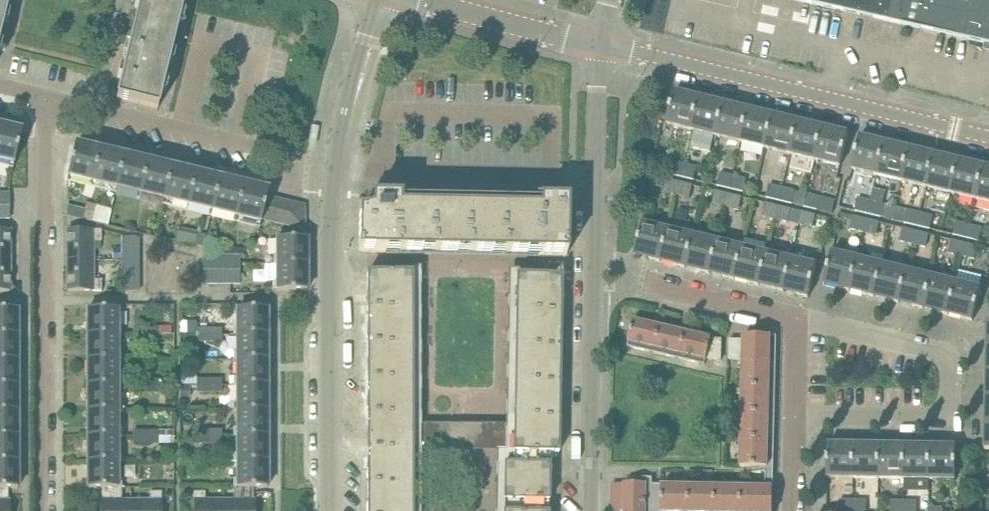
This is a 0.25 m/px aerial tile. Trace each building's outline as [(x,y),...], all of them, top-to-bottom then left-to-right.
[(8,0),(0,0),(0,35),(8,0)] [(133,27),(175,37),(183,0),(140,0),(133,27)] [(907,0),(798,0),(902,23),(907,0)] [(902,23),(988,43),(988,0),(907,0),(902,23)] [(133,27),(129,44),(116,99),(157,109),(175,37),(133,27)] [(692,130),(700,97),(699,96),(698,99),(685,96),(686,93),(674,90),(666,123),(692,130)] [(692,130),(716,136),(724,103),(724,102),(723,105),(710,102),(710,99),(700,97),(692,130)] [(741,142),(749,109),(748,108),(748,111),(734,108),(735,105),(724,103),(716,136),(741,142)] [(741,142),(765,147),(773,115),(773,114),(772,117),(759,114),(759,111),(749,109),(741,142)] [(773,115),(765,147),(790,154),(798,121),(798,120),(797,123),(783,120),(784,117),(773,115)] [(815,159),(823,126),(822,126),(822,129),(808,126),(809,123),(798,121),(790,154),(815,159)] [(0,126),(0,160),(14,164),(22,131),(0,126)] [(840,166),(848,133),(847,132),(846,135),(833,132),(833,129),(823,126),(815,159),(840,166)] [(877,175),(885,142),(884,141),(884,144),(870,141),(871,138),(860,135),(852,168),(877,175)] [(902,181),(910,148),(909,147),(908,150),(895,147),(896,144),(885,142),(877,175),(902,181)] [(75,144),(67,177),(91,182),(99,150),(75,144)] [(926,186),(934,153),(933,156),(919,153),(920,150),(910,148),(902,181),(926,186)] [(123,156),(99,150),(91,182),(116,188),(123,156)] [(951,192),(959,159),(958,159),(958,162),(944,159),(945,156),(934,153),(926,186),(951,192)] [(116,188),(140,194),(147,161),(123,156),(116,188)] [(976,198),(983,165),(982,168),(969,165),(969,162),(959,159),(951,192),(976,198)] [(680,176),(683,163),(670,160),(667,173),(680,176)] [(171,167),(147,161),(140,194),(164,200),(171,167)] [(683,163),(680,176),(693,179),(696,167),(683,163)] [(976,198),(988,202),(988,167),(983,165),(976,198)] [(171,167),(164,200),(188,206),(195,173),(171,167)] [(730,188),(733,175),(720,172),(717,185),(730,188)] [(219,179),(195,173),(188,206),(211,211),(219,179)] [(733,175),(730,188),(742,191),(745,178),(733,175)] [(219,179),(211,211),(235,217),(243,185),(219,179)] [(676,194),(679,182),(666,179),(663,191),(676,194)] [(692,185),(679,182),(676,194),(689,197),(692,185)] [(766,197),(779,200),(782,187),(769,184),(766,197)] [(260,223),(261,218),(267,196),(268,190),(243,185),(235,217),(260,223)] [(782,187),(779,200),(792,203),(795,190),(782,187)] [(712,203),(725,206),(728,194),(715,190),(712,203)] [(9,205),(9,192),(0,192),(0,205),(9,205)] [(806,193),(803,206),(816,209),(820,196),(806,193)] [(741,197),(728,194),(725,206),(738,209),(741,197)] [(279,199),(267,196),(261,218),(273,221),(279,199)] [(359,212),(358,251),(386,251),(386,246),(538,249),(538,254),(566,255),(567,201),(540,200),(539,209),(400,207),(400,198),(372,197),(372,212),(359,212)] [(833,214),(836,202),(821,198),(818,210),(833,214)] [(855,210),(868,213),(871,201),(858,198),(855,210)] [(273,221),(285,224),(291,202),(279,199),(273,221)] [(868,213),(880,216),(892,219),(895,207),(871,201),(868,213)] [(304,228),(304,205),(291,202),(285,224),(304,228)] [(774,218),(777,205),(765,202),(762,215),(774,218)] [(0,205),(0,217),(9,217),(9,205),(0,205)] [(790,209),(777,205),(774,218),(787,221),(790,209)] [(84,210),(68,206),(67,215),(82,219),(84,210)] [(895,207),(892,219),(917,225),(920,213),(895,207)] [(802,211),(799,224),(812,227),(815,215),(802,211)] [(920,213),(917,225),(930,228),(933,216),(920,213)] [(863,231),(866,219),(853,216),(850,228),(863,231)] [(879,222),(866,219),(863,231),(876,234),(879,222)] [(956,221),(953,234),(966,237),(969,225),(956,221)] [(634,255),(660,261),(668,228),(643,222),(634,255)] [(969,225),(966,237),(979,240),(982,228),(969,225)] [(912,243),(916,231),(903,227),(900,240),(912,243)] [(692,234),(668,228),(660,261),(684,267),(692,234)] [(9,260),(9,229),(0,229),(0,260),(9,260)] [(92,229),(67,229),(67,260),(92,260),(92,251),(100,251),(100,241),(101,241),(101,238),(101,229),(92,229)] [(203,247),(206,235),(182,229),(179,242),(203,247)] [(928,234),(916,231),(912,243),(925,246),(928,234)] [(684,267),(709,273),(717,240),(692,234),(684,267)] [(138,290),(138,238),(132,237),(122,237),(122,290),(138,290)] [(276,264),(307,264),(307,238),(276,238),(276,264)] [(962,255),(965,243),(952,239),(949,252),(962,255)] [(742,246),(717,240),(709,273),(734,279),(742,246)] [(977,246),(965,243),(962,255),(974,258),(977,246)] [(734,279),(758,285),(766,252),(742,246),(734,279)] [(857,257),(832,251),(823,284),(849,290),(857,257)] [(791,258),(766,252),(758,285),(783,291),(791,258)] [(239,256),(202,256),(202,283),(239,283),(239,256)] [(882,263),(857,257),(849,290),(874,296),(882,263)] [(808,297),(812,281),(816,264),(791,258),(783,291),(808,297)] [(9,291),(9,260),(0,260),(0,291),(9,291)] [(92,282),(92,260),(67,260),(67,290),(101,290),(101,282),(92,282)] [(882,263),(874,296),(898,302),(906,269),(882,263)] [(276,264),(276,290),(307,290),(307,264),(276,264)] [(931,275),(906,269),(898,302),(923,308),(931,275)] [(367,427),(367,448),(367,510),(413,510),(413,452),(412,427),(412,272),(367,272),(367,427)] [(513,451),(549,452),(558,453),(561,276),(516,275),(513,451)] [(931,275),(923,308),(947,314),(955,281),(931,275)] [(980,287),(955,281),(947,314),(972,320),(980,287)] [(87,308),(87,334),(117,334),(117,308),(87,308)] [(237,308),(237,334),(267,334),(267,308),(237,308)] [(18,335),(18,309),(0,309),(0,335),(18,335)] [(633,319),(628,346),(654,352),(659,325),(633,319)] [(659,325),(654,352),(680,358),(685,331),(659,325)] [(133,328),(133,334),(133,340),(145,340),(145,328),(133,328)] [(157,328),(145,328),(145,340),(157,340),(157,328)] [(209,340),(209,328),(197,328),(197,340),(209,340)] [(221,328),(209,328),(209,340),(221,340),(221,328)] [(685,331),(680,358),(704,364),(705,359),(721,359),(722,339),(711,339),(711,337),(685,331)] [(117,360),(117,334),(87,334),(87,360),(117,360)] [(237,334),(237,360),(267,359),(267,334),(237,334)] [(18,360),(18,335),(0,335),(0,360),(18,360)] [(761,472),(761,467),(767,467),(771,336),(743,335),(743,340),(729,339),(729,359),(742,360),(740,472),(761,472)] [(267,385),(267,359),(237,360),(237,385),(267,385)] [(18,385),(18,360),(0,360),(0,385),(18,385)] [(117,385),(117,360),(87,360),(87,385),(117,385)] [(133,379),(133,385),(133,391),(145,391),(145,379),(133,379)] [(157,379),(145,379),(145,391),(157,391),(157,379)] [(197,379),(197,385),(197,391),(209,391),(209,379),(197,379)] [(221,379),(209,379),(209,391),(221,391),(221,379)] [(18,411),(18,385),(0,385),(0,411),(18,411)] [(117,411),(117,385),(87,385),(87,411),(117,411)] [(180,397),(190,397),(190,385),(180,385),(180,397)] [(237,385),(237,410),(267,410),(267,385),(237,385)] [(267,436),(267,410),(237,410),(237,436),(267,436)] [(18,436),(18,411),(0,411),(0,436),(18,436)] [(117,436),(117,411),(87,411),(88,436),(117,436)] [(133,430),(133,436),(133,442),(145,442),(145,430),(133,430)] [(157,430),(145,430),(145,442),(157,442),(157,430)] [(197,442),(209,442),(209,430),(197,430),(197,442)] [(221,430),(209,430),(209,442),(221,442),(221,430)] [(18,462),(18,436),(0,436),(0,462),(18,462)] [(88,461),(117,461),(117,436),(88,436),(88,461)] [(237,436),(237,461),(267,461),(267,436),(237,436)] [(827,479),(853,479),(854,444),(828,443),(827,479)] [(879,444),(854,444),(853,479),(878,479),(879,444)] [(878,479),(904,480),(904,444),(879,444),(878,479)] [(904,480),(929,480),(930,445),(904,444),(904,480)] [(955,481),(955,450),(955,445),(930,445),(929,480),(955,481)] [(117,488),(117,461),(88,461),(88,488),(102,487),(112,487),(117,488)] [(237,487),(253,487),(267,487),(267,461),(237,461),(237,487)] [(0,462),(0,488),(8,488),(18,488),(18,462),(0,462)] [(504,468),(503,500),(548,501),(549,465),(517,464),(517,466),(504,468)] [(624,510),(651,510),(651,485),(646,484),(646,478),(625,478),(625,483),(612,483),(611,510),(624,510)] [(661,485),(661,510),(773,510),(773,487),(661,485)] [(112,487),(102,487),(102,501),(100,501),(100,510),(131,510),(131,500),(117,500),(117,488),(112,487)] [(224,500),(224,510),(255,510),(255,500),(253,500),(253,493),(253,487),(237,487),(233,487),(233,500),(224,500)] [(9,501),(8,501),(8,488),(0,488),(0,510),(10,510),(9,501)] [(224,500),(202,500),(202,491),(194,491),(194,510),(224,510),(224,500)] [(131,500),(131,510),(161,510),(161,492),(152,492),(152,500),(131,500)] [(853,499),(839,499),(839,510),(853,510),(853,499)] [(853,510),(866,510),(866,500),(853,499),(853,510)] [(903,500),(890,500),(890,510),(903,510),(903,500)] [(903,510),(917,510),(917,500),(903,500),(903,510)]
